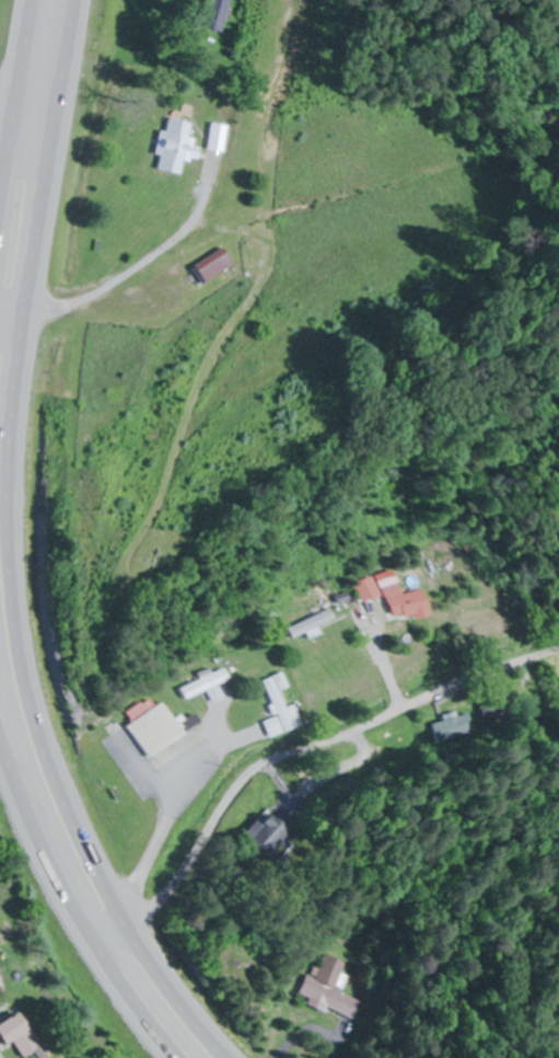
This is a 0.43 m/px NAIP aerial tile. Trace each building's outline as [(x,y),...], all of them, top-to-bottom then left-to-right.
[(205,11),(197,7),(190,24),(222,36),(235,0),(208,0),(205,11)] [(188,126),(161,120),(158,132),(153,131),(147,159),(156,161),(154,171),(173,175),(176,160),(189,163),(193,141),(185,139),(188,126)] [(221,151),(221,126),(206,126),(206,151),(221,151)] [(189,267),(200,285),(232,267),(221,248),(189,267)] [(354,583),(360,602),(379,596),(373,577),(354,583)] [(420,589),(399,594),(397,585),(381,588),(388,623),(425,615),(420,589)] [(307,638),(318,633),(316,628),(334,620),(330,610),(285,630),(290,641),(305,634),(307,638)] [(221,699),(216,687),(229,682),(224,670),(179,689),(185,702),(206,693),(211,704),(221,699)] [(259,681),(273,718),(259,724),(264,739),(298,727),(290,706),(282,709),(276,693),(287,689),(281,673),(259,681)] [(197,726),(190,715),(174,724),(163,705),(125,728),(143,759),(197,726)] [(231,849),(256,860),(261,848),(258,846),(268,822),(247,812),(231,849)] [(315,980),(304,976),(296,996),(349,1019),(358,1000),(337,991),(348,965),(327,955),(315,980)] [(17,1044),(26,1057),(31,1057),(46,1048),(24,1014),(1,1030),(12,1047),(17,1044)]
